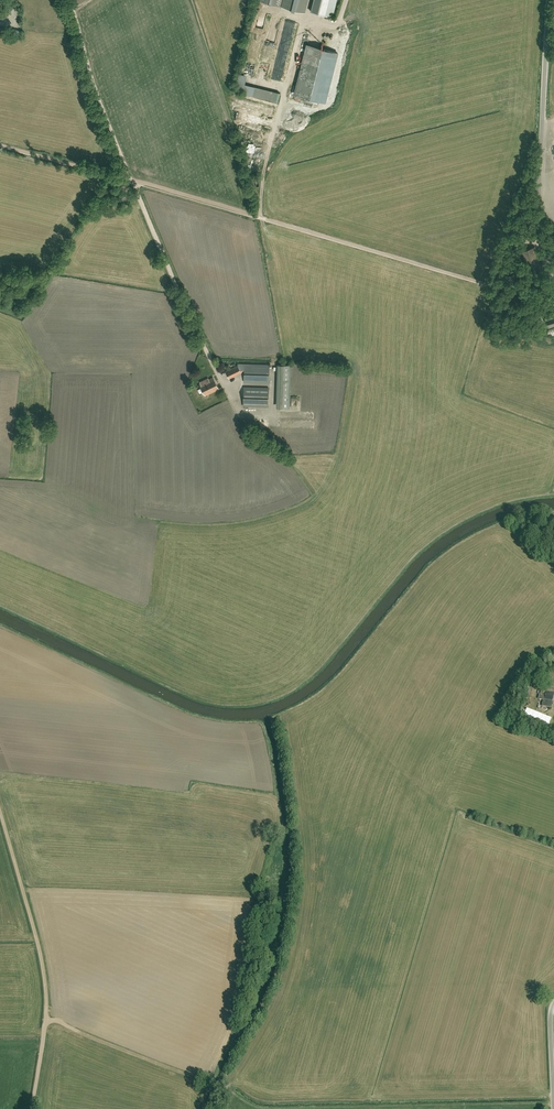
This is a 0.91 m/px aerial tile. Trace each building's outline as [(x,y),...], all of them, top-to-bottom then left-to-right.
[(282,6),(304,11),(306,0),(259,0),(282,6)] [(312,12),(332,17),(337,0),(314,0),(311,12),(312,12)] [(7,14),(14,7),(8,1),(1,8),(7,14)] [(294,93),(326,101),(338,53),(307,45),(294,93)] [(250,55),(247,75),(239,74),(236,89),(245,91),(247,76),(254,77),(259,78),(261,63),(257,63),(256,71),(255,71),(255,69),(253,69),(255,56),(250,55)] [(247,84),(245,92),(261,97),(263,89),(247,84)] [(535,246),(520,250),(527,270),(542,266),(535,246)] [(543,310),(548,327),(553,325),(553,307),(543,310)] [(238,365),(241,372),(243,371),(245,371),(244,381),(268,382),(269,364),(238,363),(238,365)] [(229,377),(241,372),(238,365),(226,371),(229,377)] [(292,365),(278,365),(278,408),(291,408),(292,365)] [(218,389),(213,377),(208,379),(209,380),(207,381),(206,379),(200,382),(200,383),(205,395),(218,389)] [(267,406),(268,387),(244,386),(243,405),(267,406)] [(542,686),(541,691),(546,692),(545,699),(543,699),(542,706),(551,708),(553,692),(553,683),(548,682),(547,685),(542,684),(542,686)]
